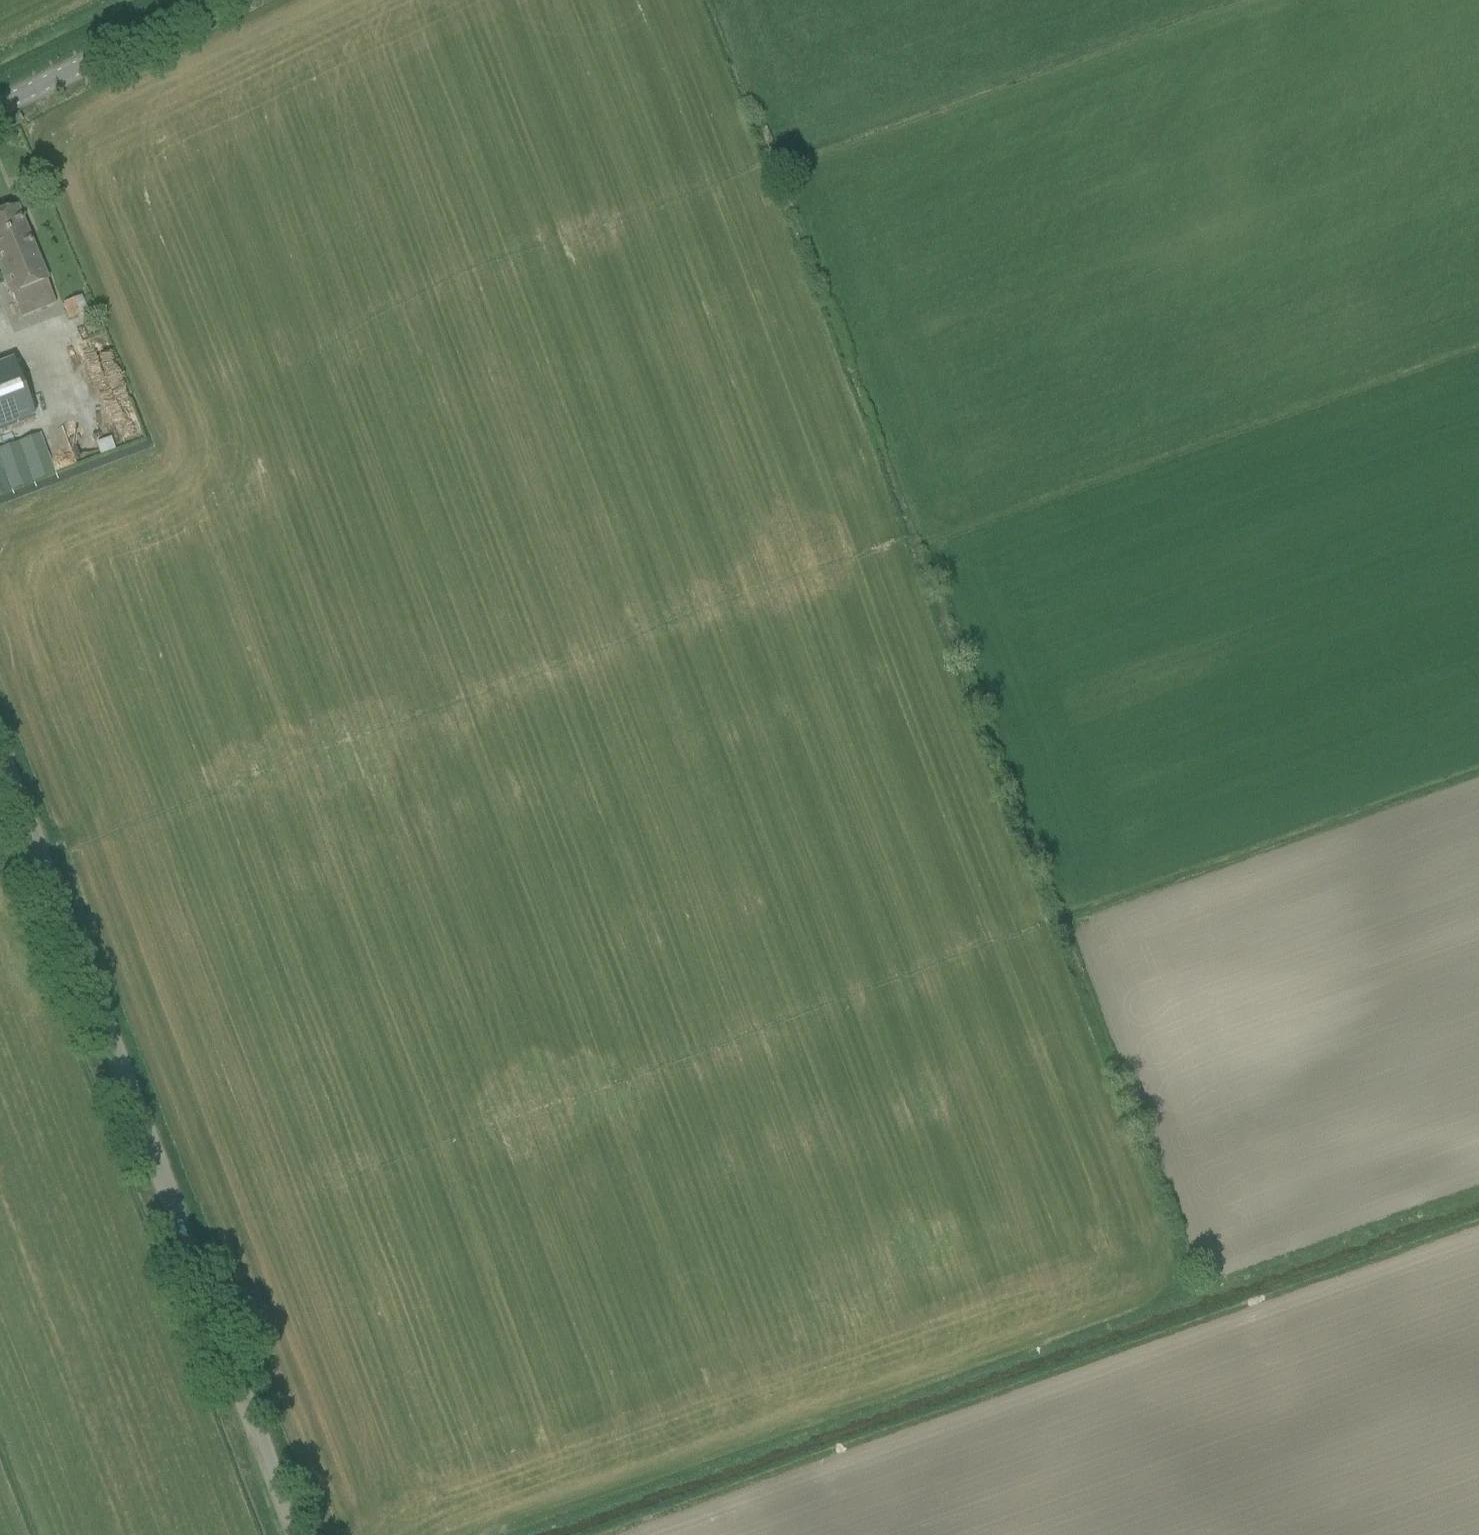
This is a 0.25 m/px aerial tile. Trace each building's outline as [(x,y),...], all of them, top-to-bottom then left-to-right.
[(12,298),(21,319),(56,305),(47,284),(24,227),(16,208),(0,215),(0,269),(12,298)] [(88,313),(81,297),(63,304),(69,320),(88,313)] [(65,366),(80,406),(114,393),(99,353),(65,366)]
